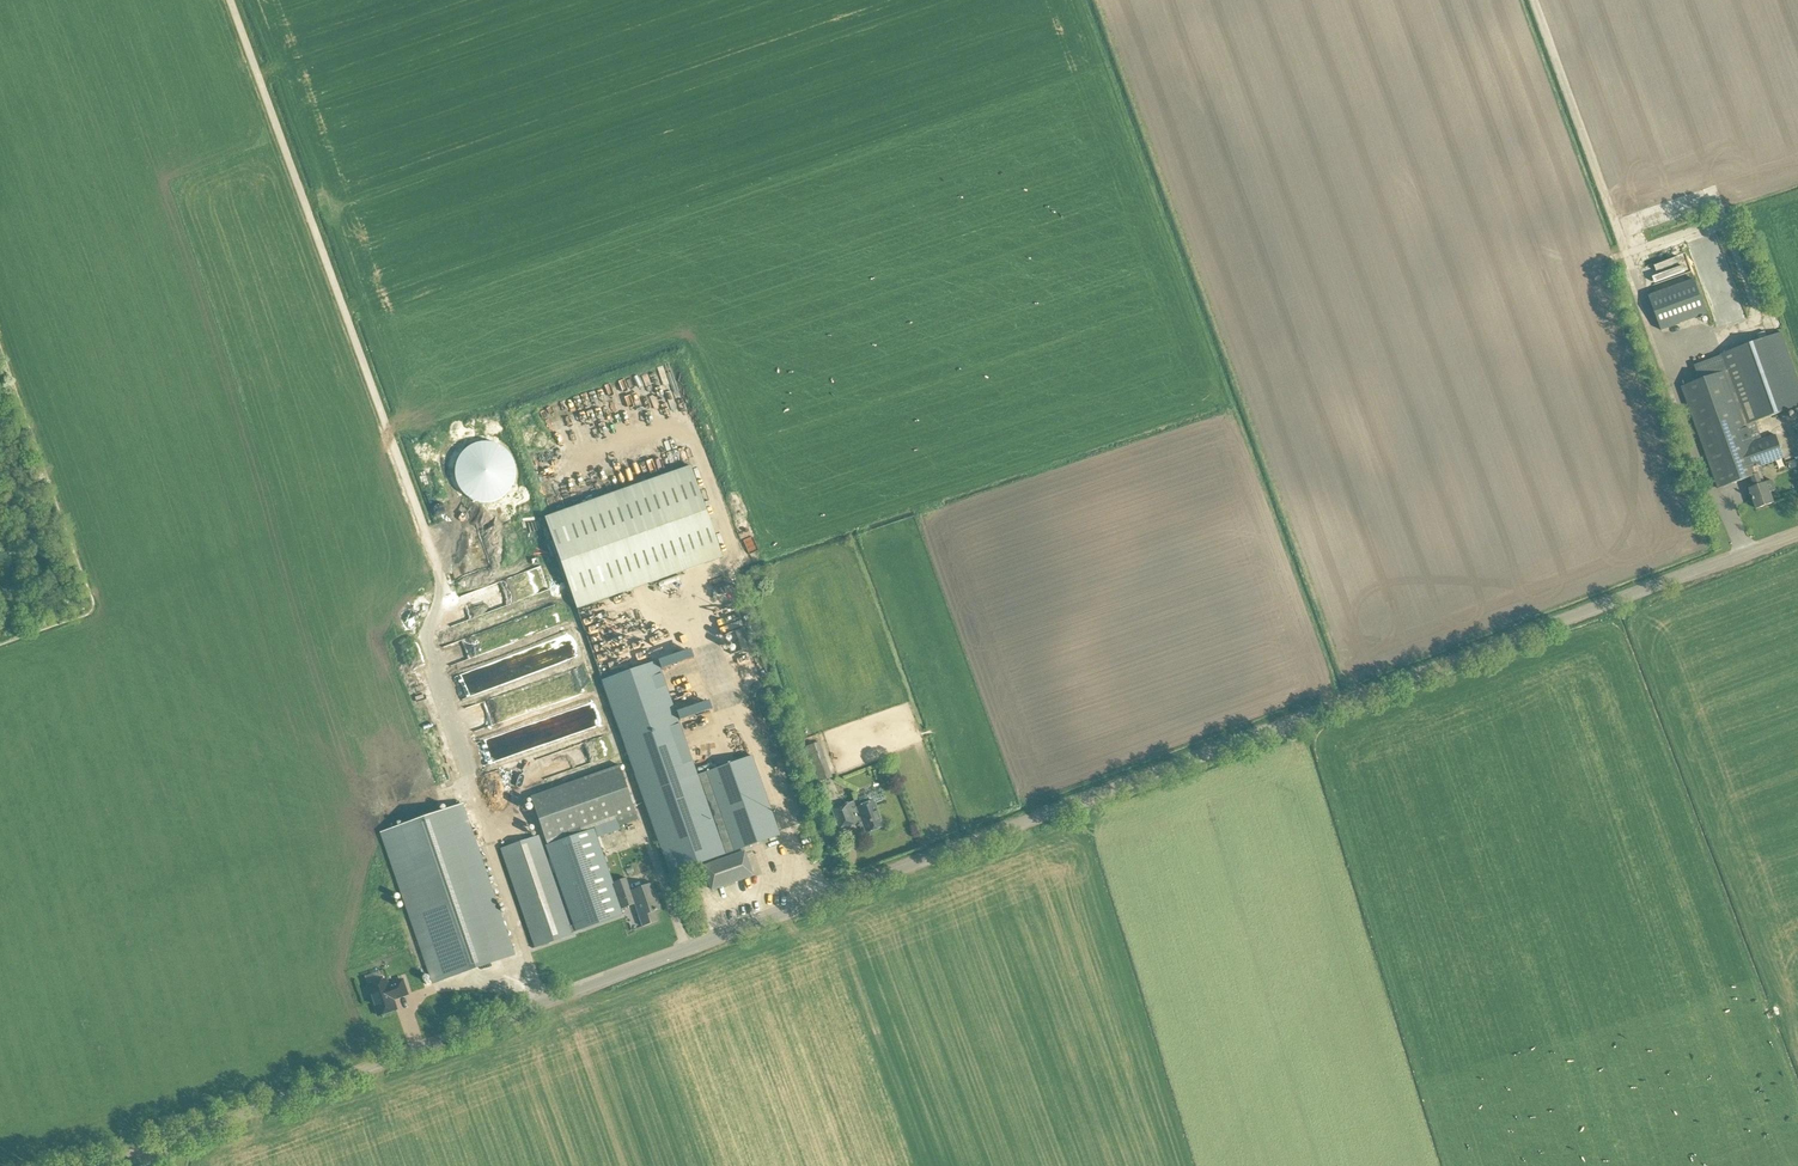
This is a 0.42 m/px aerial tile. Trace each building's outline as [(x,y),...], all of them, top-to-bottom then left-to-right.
[(1661,330),(1707,313),(1695,280),(1649,297),(1661,330)] [(1756,422),(1797,407),(1797,378),(1782,332),(1721,354),(1722,355),(1694,365),(1700,381),(1682,387),(1719,489),(1751,477),(1755,487),(1750,489),(1757,509),(1774,502),(1767,482),(1763,484),(1759,474),(1761,474),(1759,467),(1784,457),(1776,435),(1762,440),(1756,422)] [(577,609),(723,558),(690,467),(545,518),(577,609)] [(741,651),(751,648),(744,628),(735,632),(741,651)] [(668,656),(660,659),(663,667),(696,656),(691,641),(666,649),(668,656)] [(697,775),(657,661),(602,681),(635,774),(670,874),(702,862),(712,889),(753,875),(743,848),(780,835),(752,756),(697,775)] [(462,663),(452,664),(453,671),(463,670),(462,663)] [(464,698),(467,707),(506,693),(503,684),(464,698)] [(472,729),(473,741),(489,740),(489,728),(472,729)] [(818,782),(831,777),(818,743),(804,748),(810,764),(807,766),(813,781),(817,780),(818,782)] [(619,826),(638,819),(619,765),(531,796),(548,843),(617,819),(619,826)] [(513,780),(512,769),(505,770),(506,781),(513,780)] [(883,827),(874,804),(885,800),(881,789),(856,798),(857,800),(832,810),(838,827),(860,819),(866,834),(883,827)] [(461,806),(382,833),(433,983),(513,955),(461,806)] [(833,842),(828,829),(816,833),(821,847),(833,842)] [(535,948),(572,935),(552,876),(538,836),(502,848),(535,948)] [(577,892),(568,895),(580,930),(623,915),(621,909),(634,904),(642,927),(659,921),(655,911),(661,909),(652,883),(630,890),(626,878),(611,883),(602,856),(576,864),(570,846),(547,854),(559,888),(564,886),(574,883),(577,892)] [(564,886),(568,895),(577,892),(574,883),(564,886)] [(386,980),(368,986),(378,1016),(396,1010),(392,1000),(407,994),(402,981),(388,986),(386,980)]
